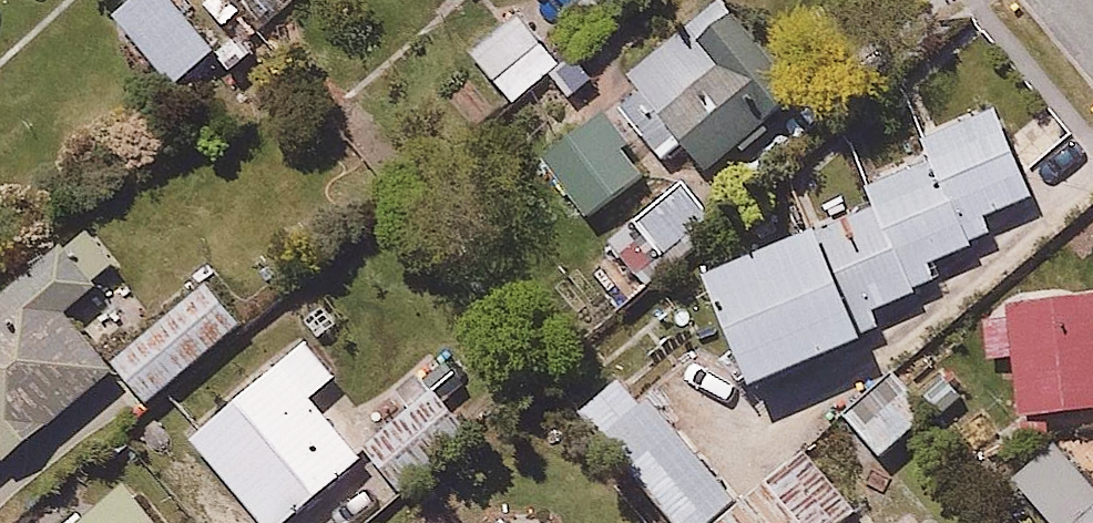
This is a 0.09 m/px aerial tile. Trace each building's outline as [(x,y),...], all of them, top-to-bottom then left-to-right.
[(183,0),(122,0),(113,8),(175,76),(217,39),(183,0)] [(789,55),(743,0),(705,0),(600,88),(530,4),(468,56),(600,214),(789,55)] [(830,209),(705,266),(751,380),(887,325),(878,303),(943,277),(936,259),(993,235),(984,213),(1034,193),(997,104),(922,134),(932,158),(895,173),(902,189),(876,200),(880,210),(837,228),(830,209)] [(65,306),(120,261),(90,226),(64,248),(59,242),(0,291),(0,461),(114,365),(65,306)] [(207,280),(116,357),(153,401),(245,323),(207,280)] [(1013,357),(1015,407),(1092,405),(1092,290),(1011,293),(1012,310),(988,311),(990,357),(1013,357)] [(260,522),(285,522),(370,450),(402,487),(476,423),(424,362),(346,428),(322,400),(348,378),(312,335),(286,357),(282,353),(185,435),(260,522)] [(901,366),(848,408),(881,450),(935,408),(901,366)] [(581,410),(690,522),(697,522),(728,494),(616,378),(581,410)] [(1072,435),(1020,476),(1056,522),(1092,522),(1092,459),(1072,435)] [(712,522),(849,522),(862,512),(809,446),(712,522)] [(133,476),(90,513),(84,505),(62,522),(174,522),(133,476)]
